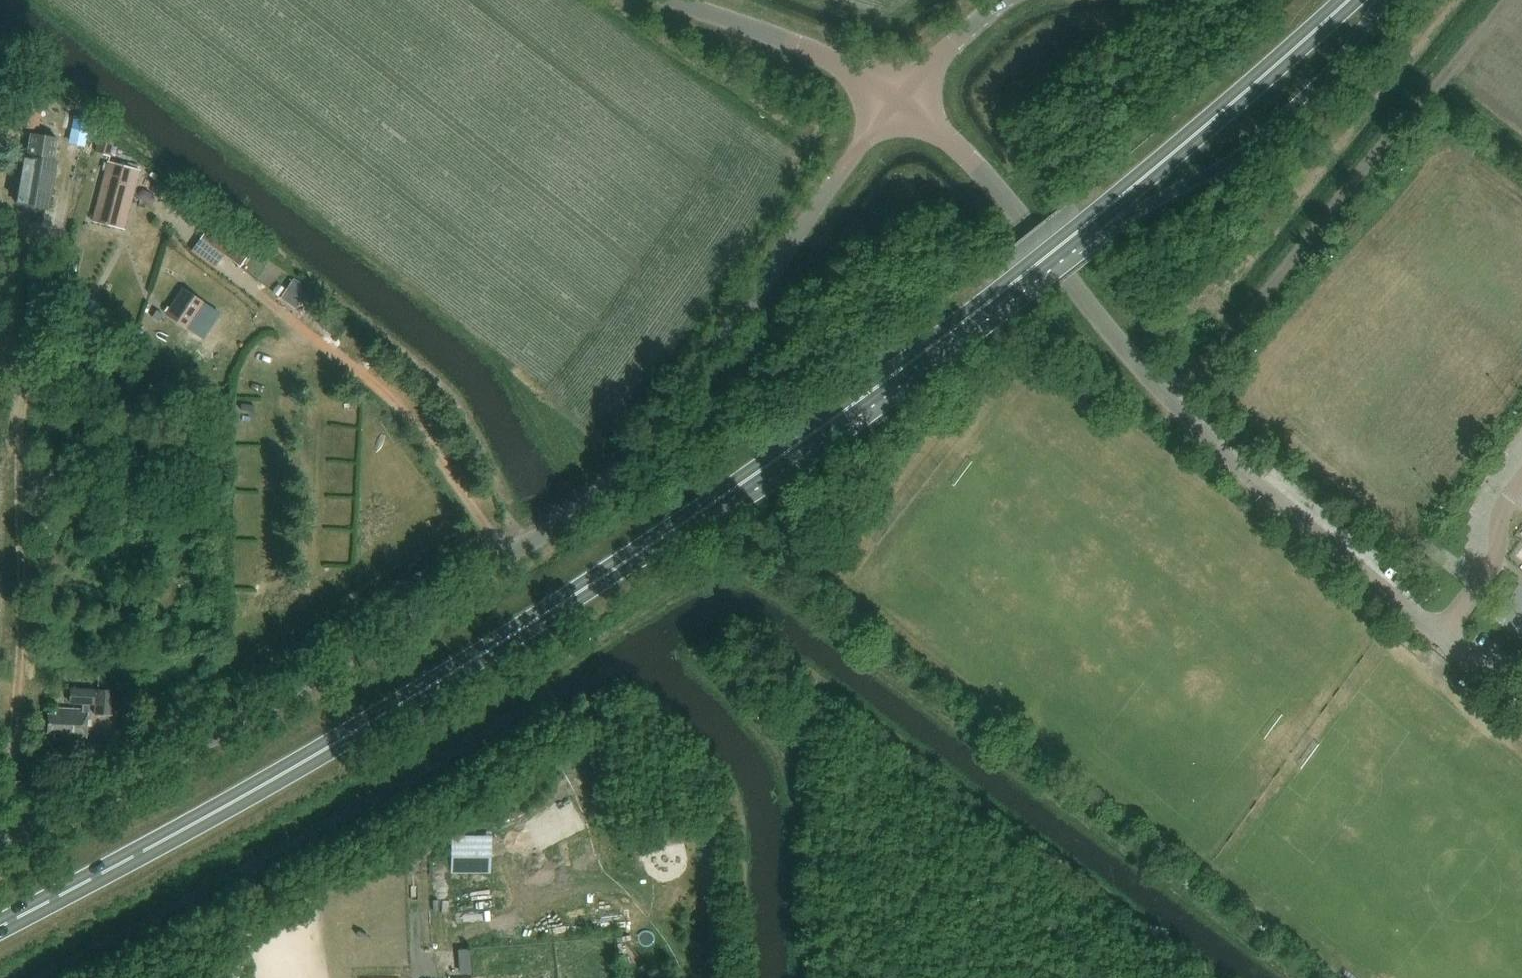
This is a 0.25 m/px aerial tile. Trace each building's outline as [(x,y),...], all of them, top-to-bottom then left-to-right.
[(17,102),(13,126),(37,130),(41,106),(17,102)] [(85,146),(91,119),(75,116),(69,142),(85,146)] [(57,162),(54,162),(58,138),(30,133),(26,157),(24,157),(16,202),(42,206),(45,191),(52,192),(57,162)] [(94,152),(109,156),(113,142),(97,138),(94,152)] [(125,223),(134,189),(139,170),(110,162),(104,181),(96,213),(101,214),(99,222),(116,226),(117,221),(125,223)] [(171,188),(164,182),(155,185),(153,194),(160,200),(169,197),(171,188)] [(210,229),(201,241),(241,270),(250,258),(210,229)] [(309,288),(293,278),(281,297),(296,307),(309,288)] [(279,283),(273,291),(280,296),(285,288),(279,283)] [(189,330),(206,304),(183,289),(166,315),(189,330)] [(152,316),(159,321),(164,313),(157,308),(152,316)] [(99,389),(96,398),(108,401),(110,392),(99,389)] [(88,704),(95,704),(94,713),(110,714),(111,691),(72,688),(71,703),(82,704),(82,710),(56,708),(56,714),(49,714),(48,732),(55,733),(54,739),(86,740),(88,704)] [(470,972),(468,949),(459,950),(460,973),(470,972)]
